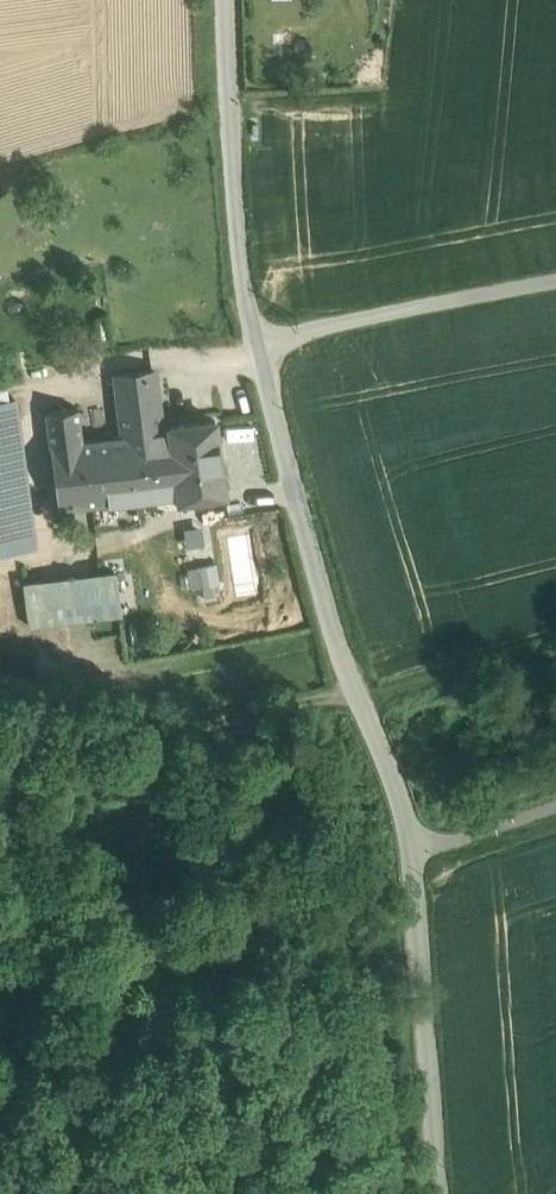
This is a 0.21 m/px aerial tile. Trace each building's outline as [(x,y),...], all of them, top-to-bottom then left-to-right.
[(117,377),(123,437),(161,432),(154,373),(117,377)] [(11,402),(0,404),(0,548),(30,544),(11,402)] [(170,431),(161,432),(123,437),(82,442),(78,410),(46,414),(59,509),(179,492),(170,431)] [(170,427),(170,431),(179,492),(179,495),(223,490),(214,421),(170,427)] [(215,558),(191,564),(196,585),(220,579),(215,558)] [(115,571),(24,583),(29,624),(120,612),(115,571)]
